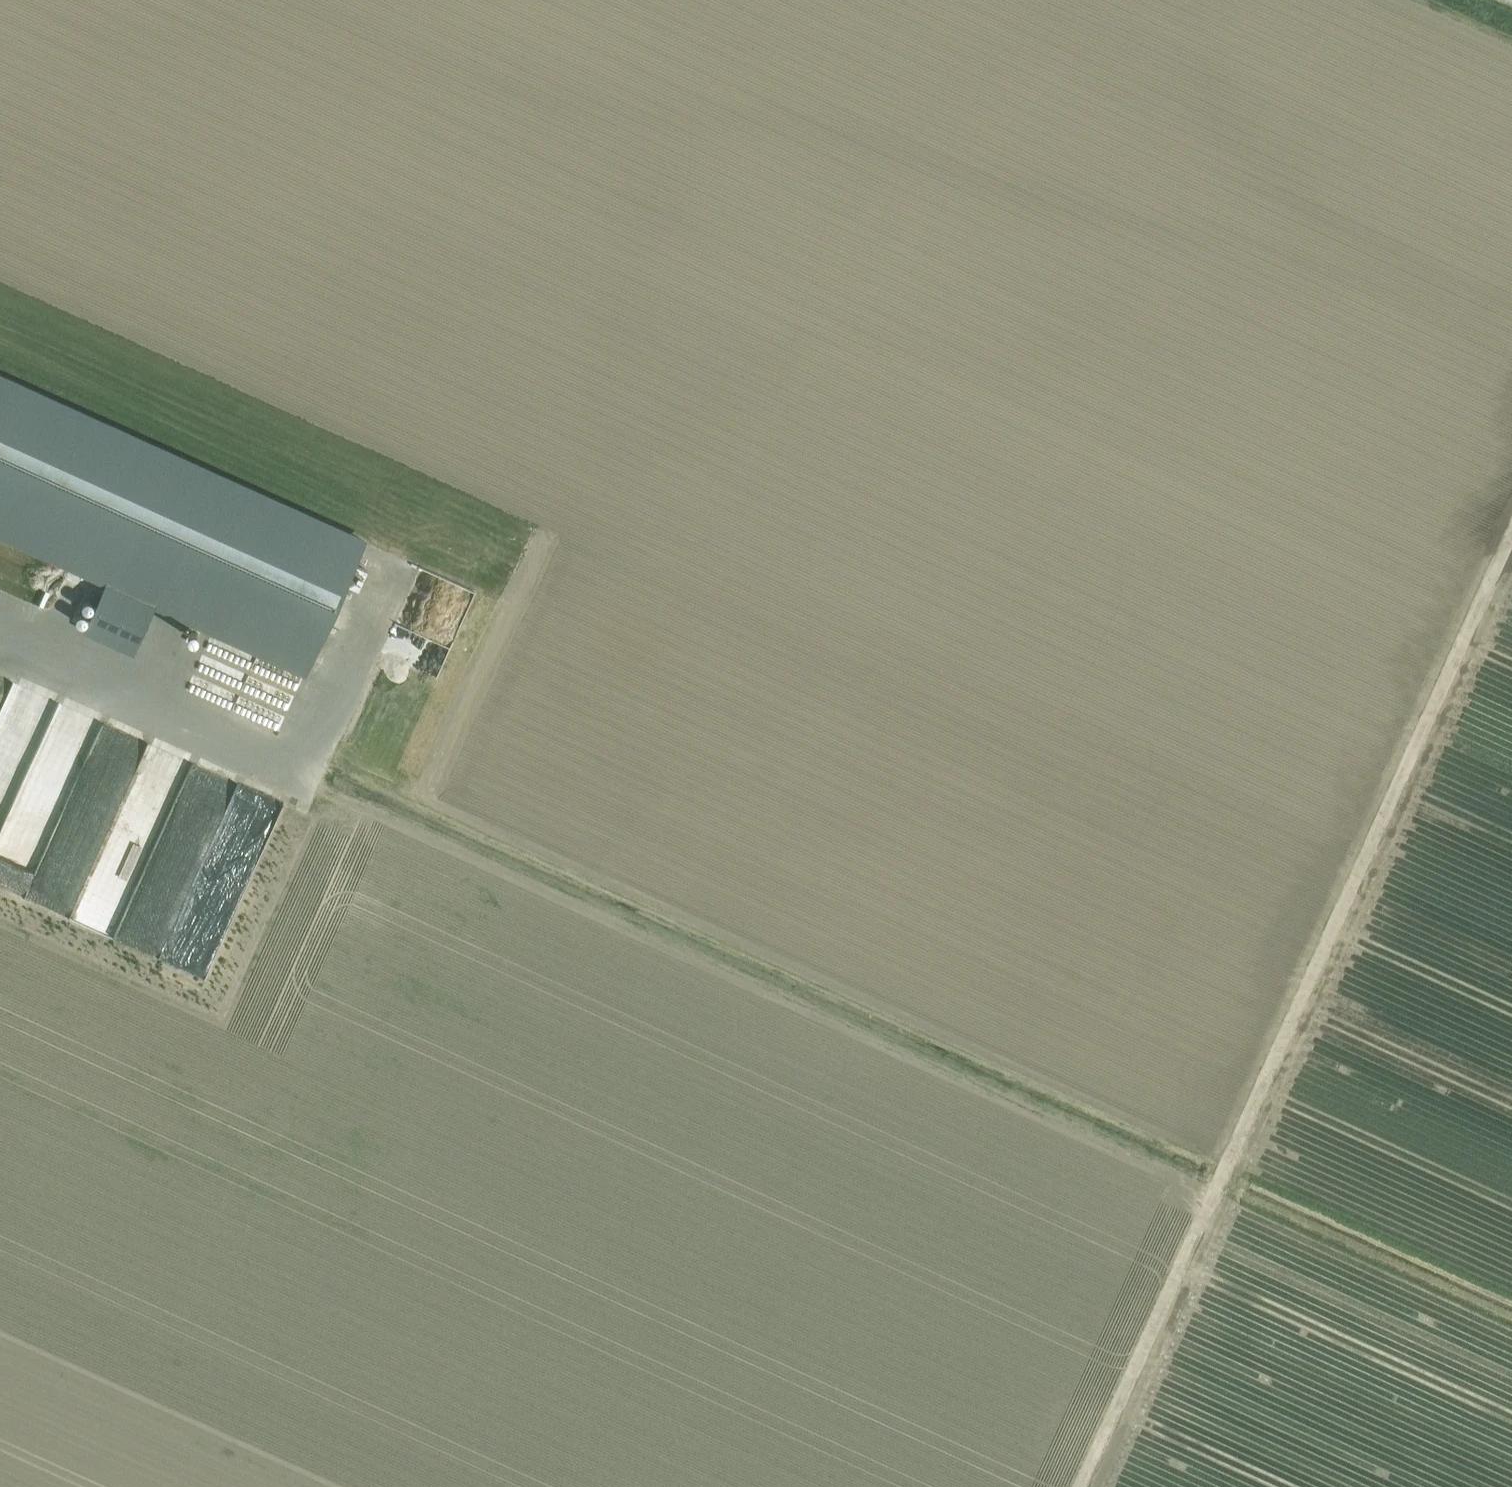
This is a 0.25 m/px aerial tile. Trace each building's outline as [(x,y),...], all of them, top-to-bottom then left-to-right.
[(108,582),(86,629),(133,651),(155,603),(305,672),(364,544),(0,378),(0,533),(108,582)]
